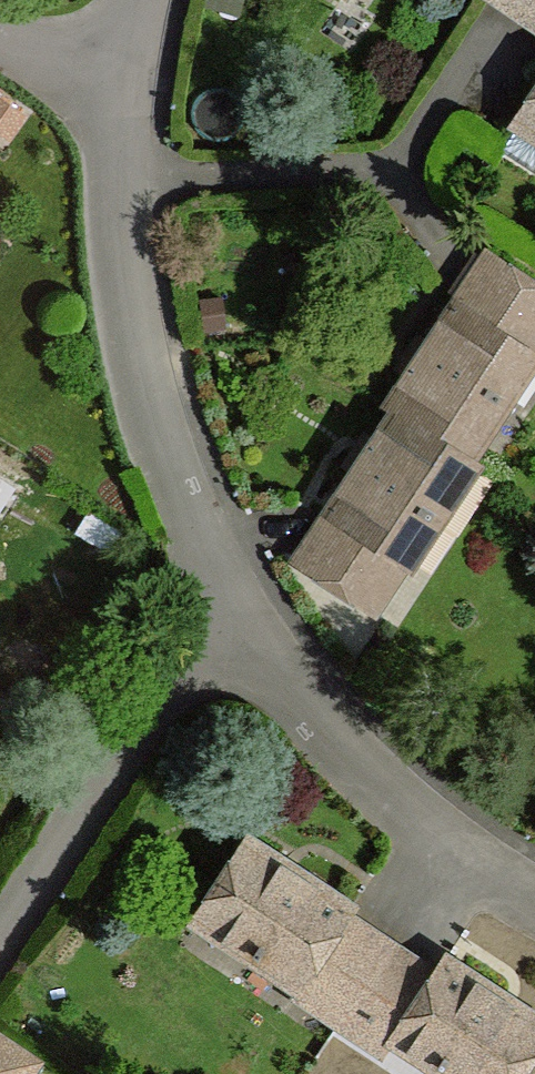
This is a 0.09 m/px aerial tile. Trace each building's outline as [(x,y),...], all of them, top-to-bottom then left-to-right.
[(534,25),(534,0),(497,0),(534,25)] [(518,121),(534,131),(534,95),(518,121)] [(515,341),(534,308),(534,285),(489,254),(456,302),(515,341)] [(396,411),(463,454),(504,394),(499,391),(525,347),(515,341),(456,302),(389,406),(396,411)] [(396,411),(328,513),(385,550),(399,559),(426,519),(430,522),(471,461),(463,454),(396,411)] [(353,599),(385,550),(328,513),(296,562),(353,599)] [(247,843),(197,917),(302,985),(311,973),(348,915),(350,911),(247,843)] [(392,945),(348,915),(311,973),(355,1002),(392,945)] [(437,973),(392,945),(355,1002),(398,1032),(437,973)] [(437,973),(398,1032),(394,1037),(452,1073),(520,1073),(534,1050),(534,1020),(444,963),(437,973)] [(0,1036),(0,1073),(33,1073),(41,1062),(0,1036)]
